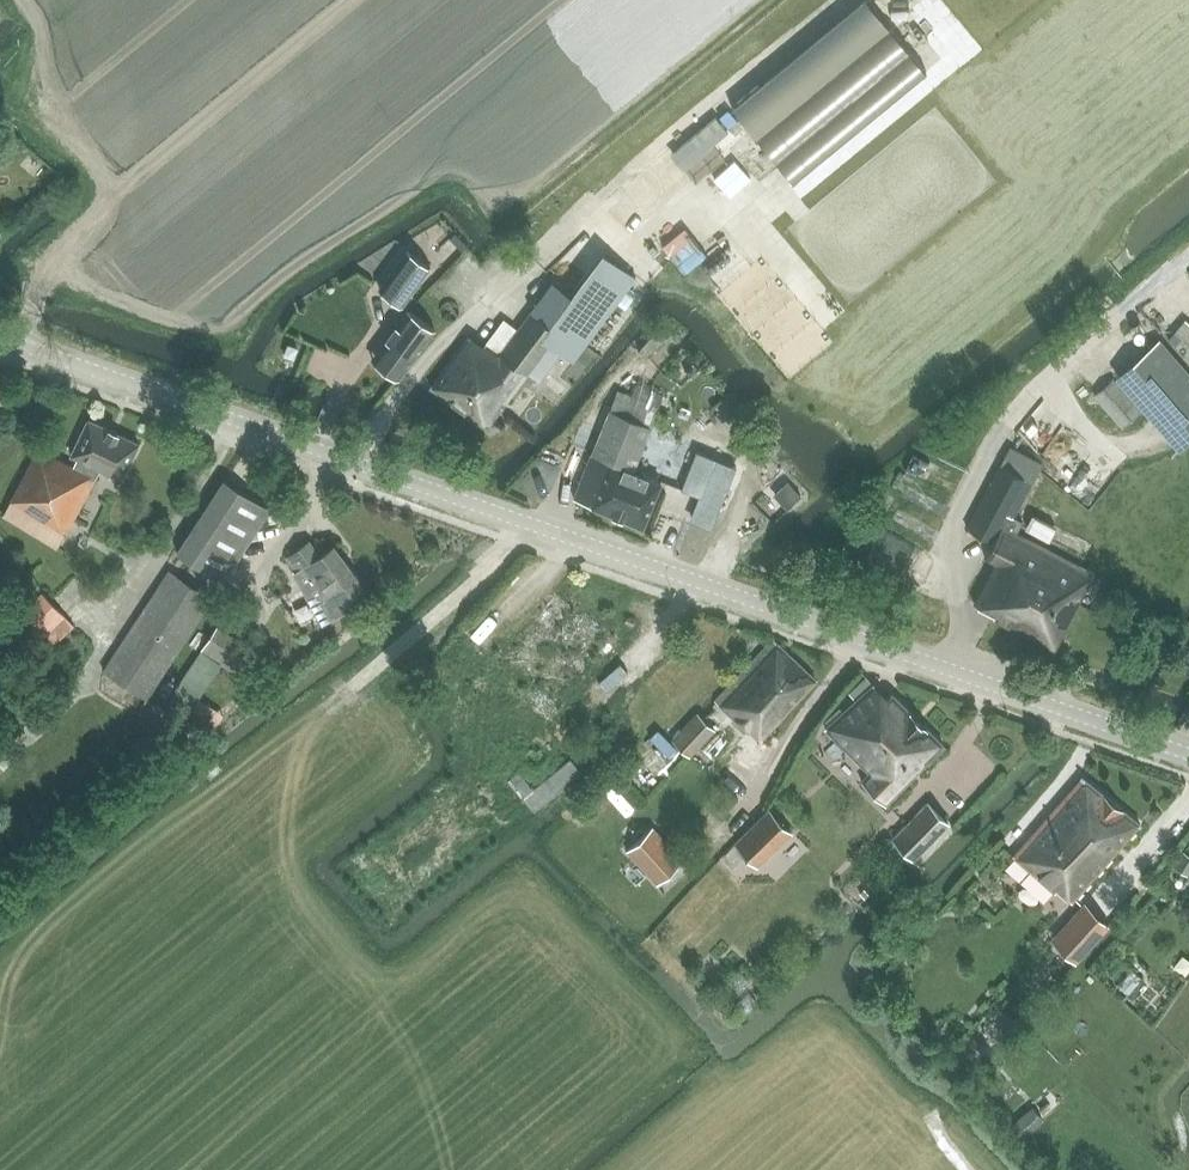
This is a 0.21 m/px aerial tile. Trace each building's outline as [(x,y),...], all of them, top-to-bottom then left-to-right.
[(868,0),(861,0),(732,107),(793,181),(926,71),(868,0)] [(431,267),(408,250),(379,288),(403,305),(431,267)] [(552,280),(529,311),(515,330),(502,320),(483,345),(472,336),(430,387),(487,429),(550,344),(574,362),(636,278),(604,252),(573,295),(552,280)] [(377,360),(398,378),(438,331),(412,309),(387,339),(392,344),(377,360)] [(1183,347),(1188,341),(1188,320),(1185,316),(1168,332),(1183,347)] [(804,334),(791,319),(769,339),(783,354),(804,334)] [(1154,335),(1118,366),(1181,438),(1188,432),(1188,374),(1154,335)] [(291,364),(297,342),(286,339),(280,361),(291,364)] [(1095,396),(1124,429),(1144,411),(1115,378),(1095,396)] [(651,426),(662,395),(635,385),(630,395),(617,390),(573,497),(590,504),(589,506),(643,528),(661,481),(634,469),(651,426)] [(70,456),(78,460),(75,466),(49,454),(47,458),(34,452),(3,515),(58,548),(65,533),(66,534),(101,470),(122,480),(140,442),(87,417),(70,456)] [(733,450),(687,432),(669,478),(693,487),(683,513),(706,522),(733,450)] [(1056,651),(1096,572),(1082,565),(1009,527),(1043,462),(1010,446),(965,529),(994,542),(985,558),(996,563),(976,606),(994,615),(992,620),(1056,651)] [(224,583),(271,509),(223,478),(175,552),(224,583)] [(322,628),(351,613),(345,602),(365,587),(352,570),(351,571),(333,546),(321,554),(309,541),(284,559),(295,573),(292,574),(322,628)] [(147,699),(213,598),(168,569),(102,670),(147,699)] [(77,627),(44,591),(23,610),(57,646),(77,627)] [(255,649),(218,625),(202,649),(239,673),(255,649)] [(763,740),(818,680),(772,637),(712,700),(746,732),(750,727),(763,740)] [(874,687),(826,733),(871,776),(862,784),(887,808),(944,748),(891,696),(887,700),(874,687)] [(691,756),(717,730),(699,712),(673,739),(691,756)] [(535,810),(583,772),(571,758),(534,788),(520,770),(510,778),(535,810)] [(1058,886),(1073,898),(1141,823),(1080,774),(1013,856),(1055,890),(1058,886)] [(895,841),(916,861),(949,827),(928,806),(895,841)] [(770,814),(737,846),(760,869),(792,837),(770,814)] [(652,828),(627,850),(657,883),(682,861),(652,828)] [(1185,851),(1175,866),(1188,875),(1188,853),(1185,851)] [(1082,903),(1050,939),(1076,959),(1108,924),(1082,903)] [(1184,971),(1188,962),(1188,956),(1178,950),(1171,963),(1184,971)] [(1129,964),(1114,982),(1126,991),(1140,973),(1129,964)]
